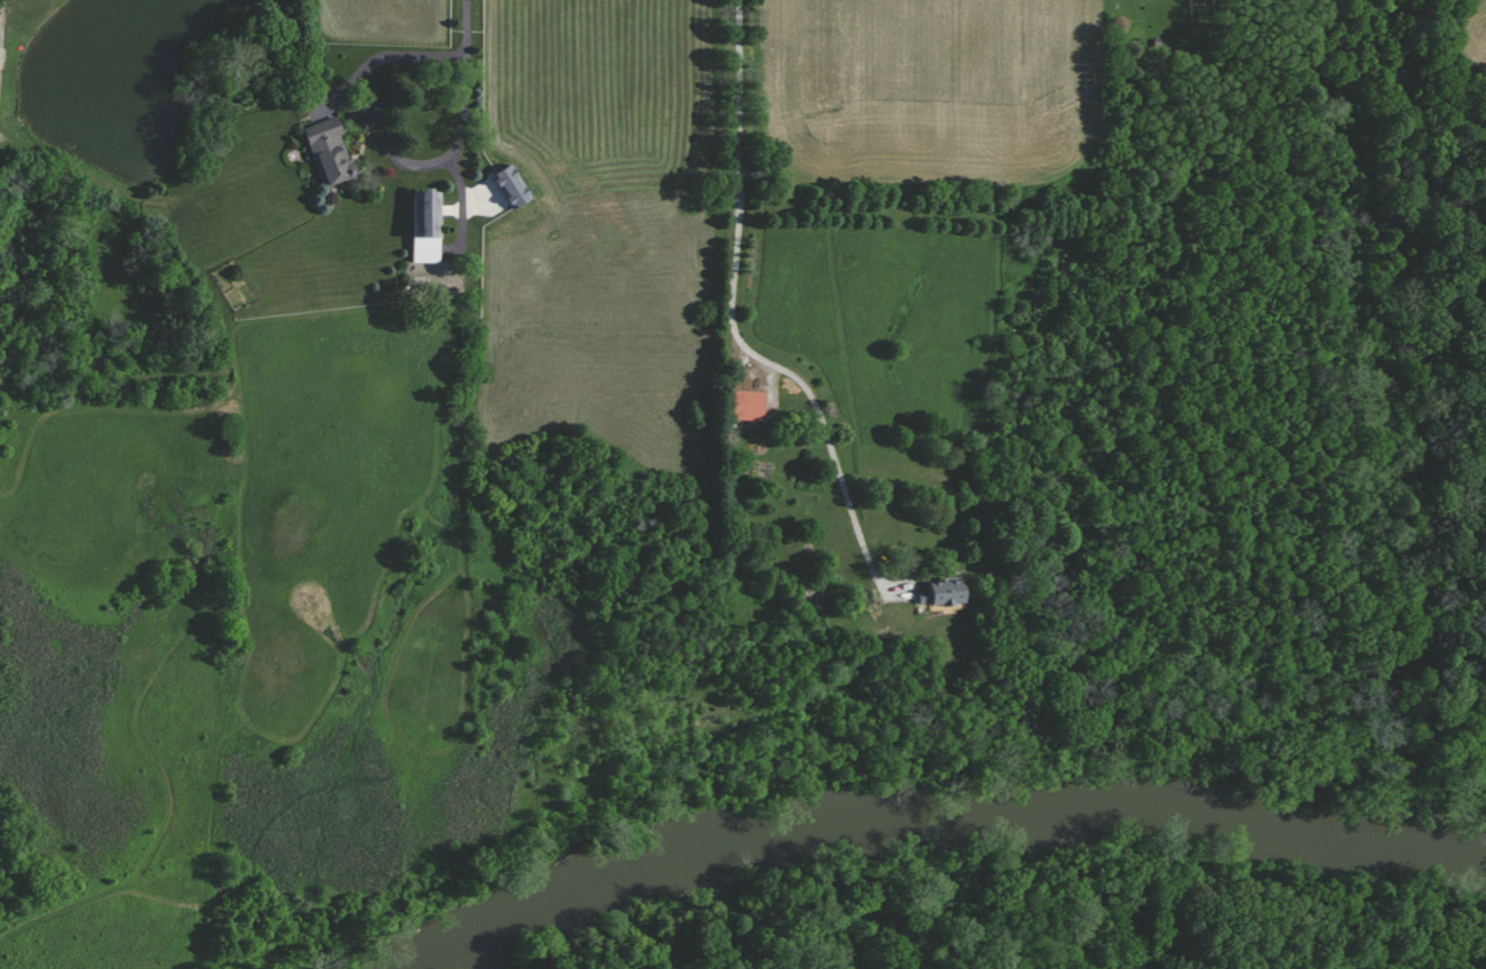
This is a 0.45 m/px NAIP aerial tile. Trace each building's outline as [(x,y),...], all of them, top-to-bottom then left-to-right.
[(334,184),(363,175),(359,162),(354,163),(339,116),(306,127),(321,174),(329,171),(334,184)] [(498,173),(511,210),(534,201),(521,164),(498,173)] [(444,262),(445,189),(432,188),(432,191),(418,190),(418,262),(444,262)] [(741,420),(768,421),(769,392),(742,391),(741,420)] [(973,603),(972,580),(932,581),(932,590),(919,590),(919,605),(973,603)]
